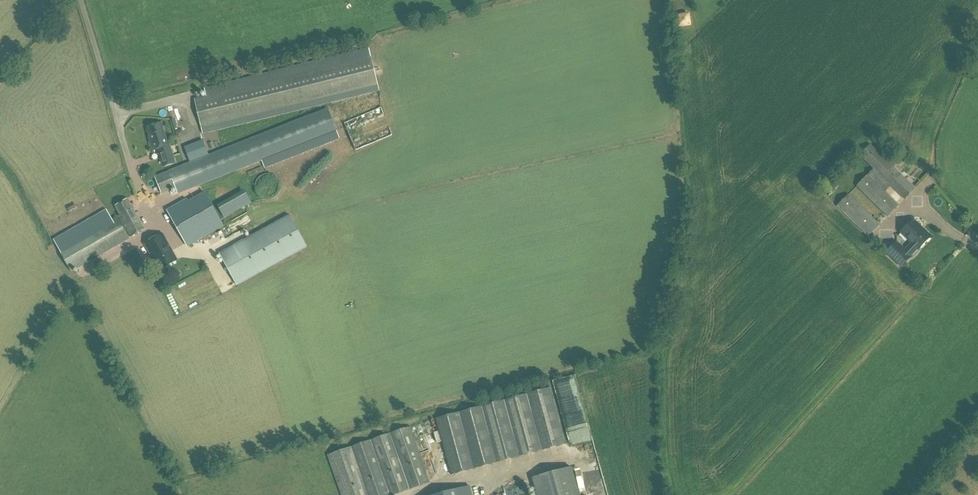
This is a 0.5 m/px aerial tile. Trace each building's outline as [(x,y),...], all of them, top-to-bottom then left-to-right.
[(372,57),(196,100),(203,128),(379,85),(372,57)] [(190,162),(155,176),(162,194),(175,189),(178,195),(338,131),(329,107),(209,155),(190,162)] [(162,123),(148,128),(152,142),(151,142),(154,151),(159,149),(164,167),(176,164),(169,140),(167,140),(162,123)] [(203,140),(184,147),(190,162),(209,155),(203,140)] [(874,170),(857,187),(887,217),(898,206),(885,192),(891,186),(904,200),(915,189),(870,145),(860,156),(874,170)] [(831,179),(821,190),(829,197),(839,186),(831,179)] [(191,197),(188,199),(206,231),(222,222),(204,191),(191,198),(191,197)] [(246,191),(218,207),(225,220),(253,204),(246,191)] [(848,195),(837,207),(868,237),(880,225),(848,195)] [(187,198),(167,210),(185,242),(206,231),(188,199),(187,198)] [(128,199),(116,206),(134,236),(147,228),(135,208),(134,209),(128,199)] [(247,213),(208,230),(213,243),(252,226),(247,213)] [(291,216),(221,254),(239,286),(308,249),(291,216)] [(118,218),(60,251),(72,271),(129,239),(118,218)] [(896,243),(885,254),(901,269),(912,258),(931,238),(913,220),(900,233),(911,244),(904,251),(896,243)] [(164,234),(145,244),(159,270),(178,260),(164,234)] [(549,389),(437,420),(452,476),(565,444),(549,389)] [(328,455),(342,494),(393,494),(430,482),(411,426),(328,455)] [(531,478),(535,494),(578,494),(571,468),(531,478)] [(470,487),(455,490),(438,494),(472,494),(470,487)]
